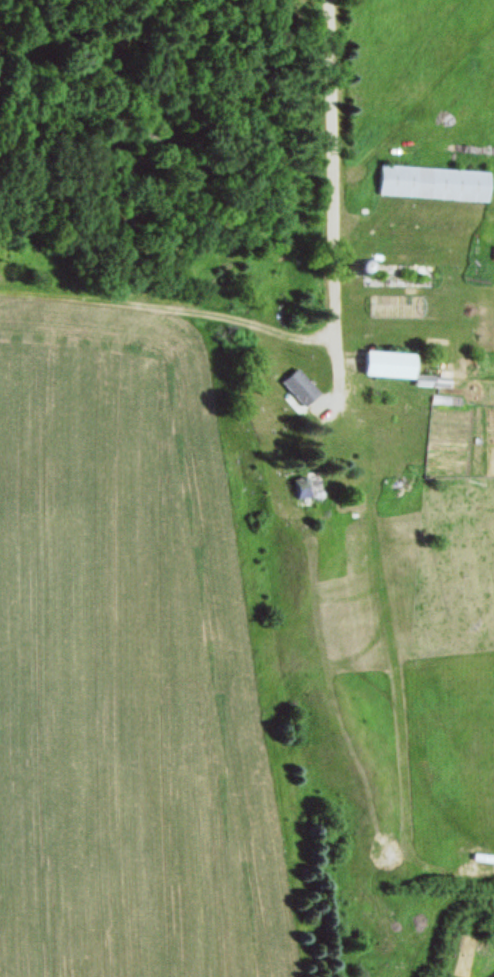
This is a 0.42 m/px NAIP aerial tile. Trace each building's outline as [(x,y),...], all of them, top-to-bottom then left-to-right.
[(493,172),(382,166),(380,196),(491,203),(493,172)] [(418,355),(369,353),(368,379),(417,380),(418,355)] [(323,395),(300,369),(284,383),(307,409),(323,395)] [(299,479),(298,500),(325,501),(326,480),(299,479)]
